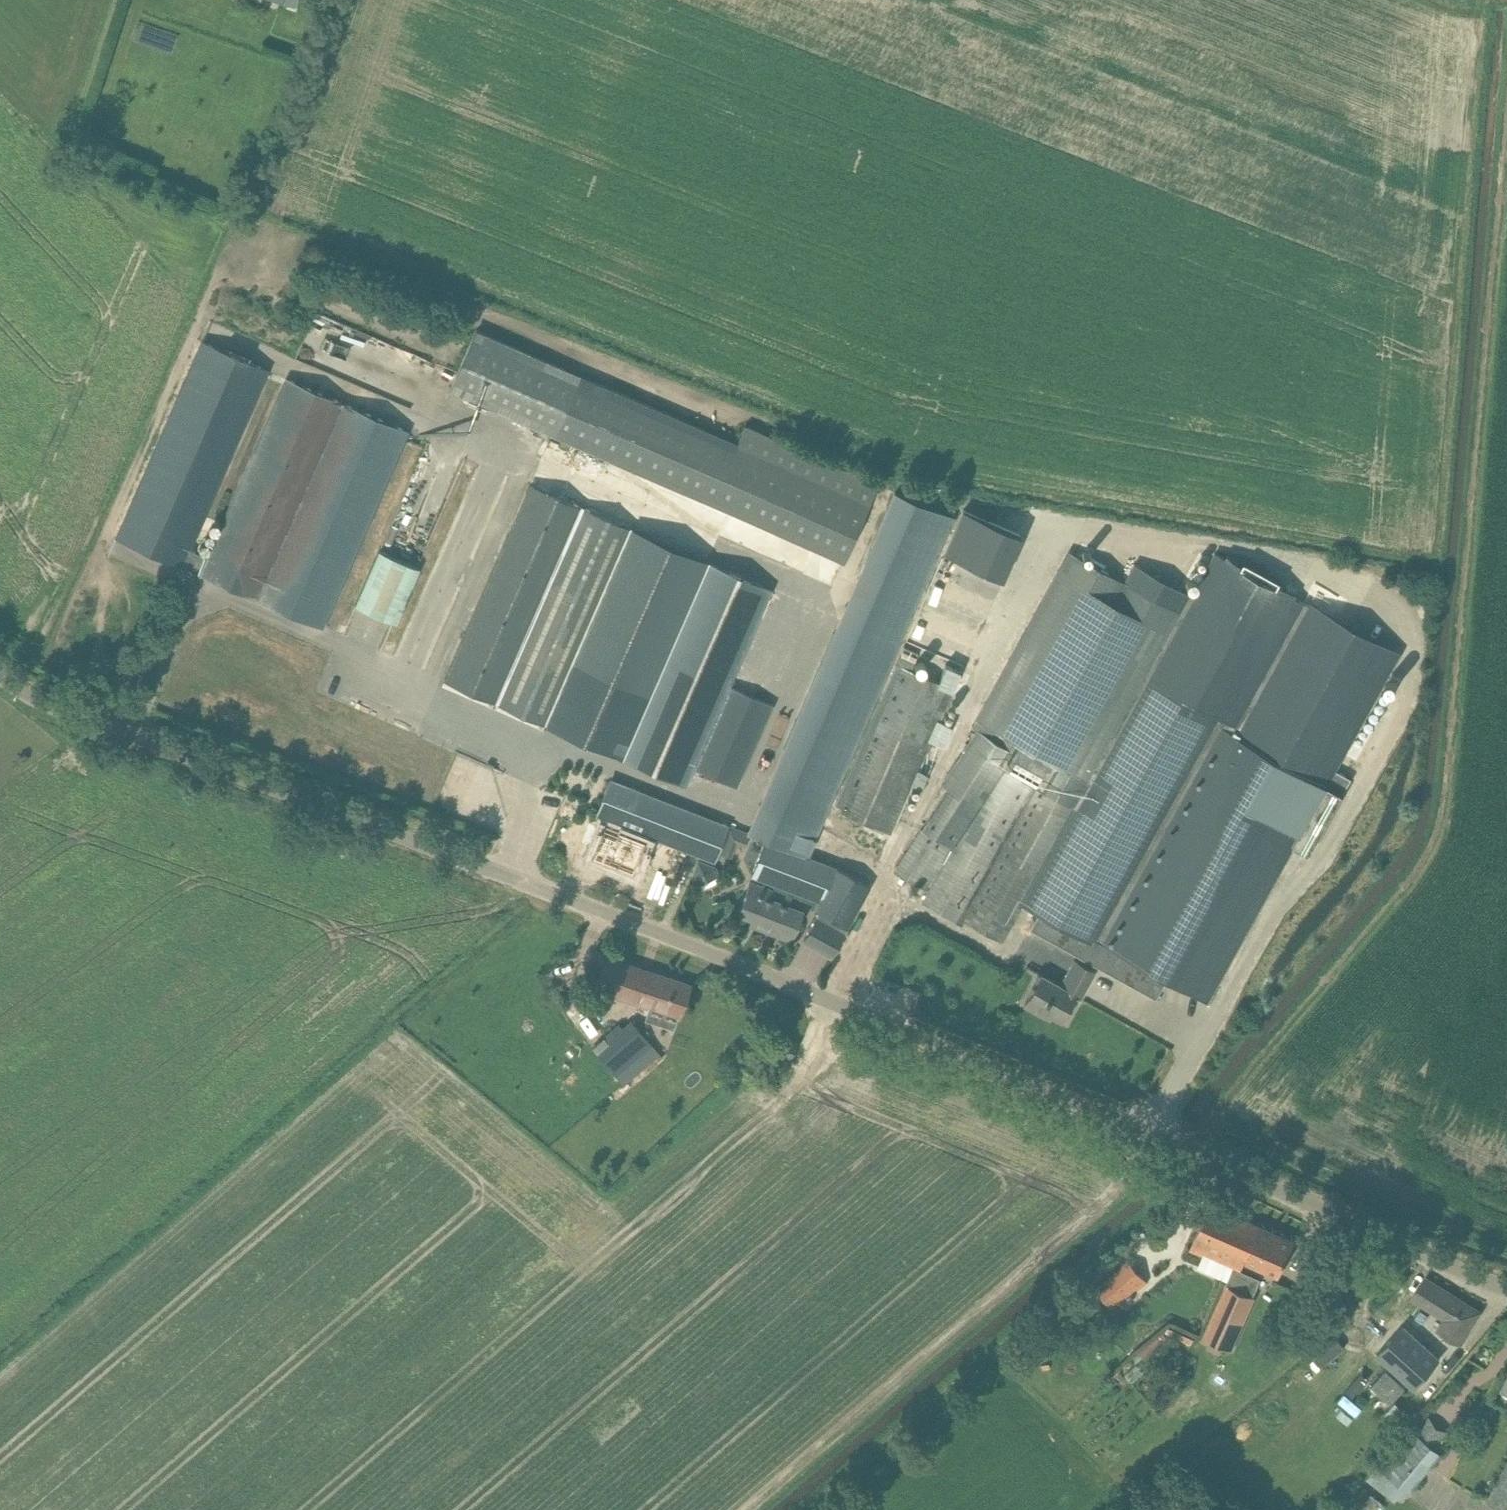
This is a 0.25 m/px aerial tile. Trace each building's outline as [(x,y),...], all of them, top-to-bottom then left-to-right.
[(739,442),(476,328),(449,389),(843,561),(878,484),(746,425),(739,442)] [(117,536),(323,626),(408,431),(286,378),(208,558),(189,550),(268,370),(202,341),(117,536)] [(772,590),(530,485),(447,680),(687,784),(695,765),(731,684),(772,590)] [(963,509),(944,553),(1003,578),(1022,534),(963,509)] [(725,517),(718,534),(784,560),(787,551),(797,555),(792,566),(819,576),(827,558),(725,517)] [(380,549),(356,604),(394,620),(418,566),(380,549)] [(1336,771),(1400,655),(1358,632),(1360,627),(1354,624),(1352,628),(1285,591),(1287,587),(1282,584),(1279,588),(1215,553),(1192,593),(1181,613),(1125,581),(1069,550),(977,718),(972,726),(977,729),(942,784),(950,788),(922,829),(919,827),(894,872),(924,889),(928,891),(922,903),(962,925),(964,920),(1002,941),(1024,900),(1040,909),(1029,930),(1155,1000),(1166,979),(1208,1002),(1295,846),(1310,854),(1352,778),(1336,771)] [(1192,593),(1136,562),(1125,581),(1181,613),(1192,593)] [(949,617),(982,630),(993,600),(995,600),(1002,582),(974,572),(968,587),(978,591),(973,606),(955,600),(949,617)] [(897,661),(836,804),(842,807),(840,810),(891,833),(954,687),(947,684),(947,683),(903,664),(897,661)] [(695,765),(737,784),(773,704),(731,684),(695,765)] [(787,738),(760,802),(821,827),(848,763),(787,738)] [(612,778),(597,815),(715,862),(730,825),(612,778)] [(604,829),(592,824),(585,842),(597,847),(593,856),(632,872),(645,841),(606,825),(604,829)] [(766,840),(752,875),(819,901),(814,909),(819,912),(803,940),(831,955),(846,927),(869,885),(838,868),(809,857),(766,840)] [(738,912),(776,927),(774,933),(791,939),(802,911),(762,895),(765,888),(750,882),(738,912)] [(600,975),(596,989),(649,1006),(645,1019),(661,1025),(674,1029),(679,1014),(680,1014),(684,1003),(690,984),(607,956),(600,975)] [(1034,986),(1024,1004),(1042,1014),(1044,1010),(1061,1020),(1075,994),(1080,997),(1095,971),(1074,960),(1060,985),(1042,975),(1036,987),(1034,986)] [(620,1024),(592,1047),(623,1084),(660,1051),(632,1018),(622,1026),(620,1024)] [(1244,1267),(1247,1261),(1251,1252),(1236,1246),(1247,1220),(1211,1204),(1192,1245),(1244,1267)] [(1295,1241),(1247,1220),(1236,1246),(1251,1252),(1247,1261),(1280,1275),(1295,1241)] [(1129,1260),(1114,1273),(1097,1288),(1112,1307),(1145,1278),(1129,1260)] [(1438,1329),(1460,1343),(1480,1311),(1426,1277),(1413,1298),(1445,1318),(1438,1329)] [(1228,1287),(1206,1339),(1233,1351),(1256,1300),(1228,1287)] [(1406,1322),(1380,1349),(1416,1384),(1443,1356),(1406,1322)] [(1387,1368),(1372,1385),(1392,1403),(1396,1399),(1407,1386),(1387,1368)] [(1438,1442),(1447,1430),(1430,1418),(1421,1430),(1438,1442)] [(1378,1465),(1409,1490),(1441,1452),(1410,1427),(1378,1465)] [(1501,1507),(1506,1496),(1506,1465),(1488,1500),(1501,1507)]
